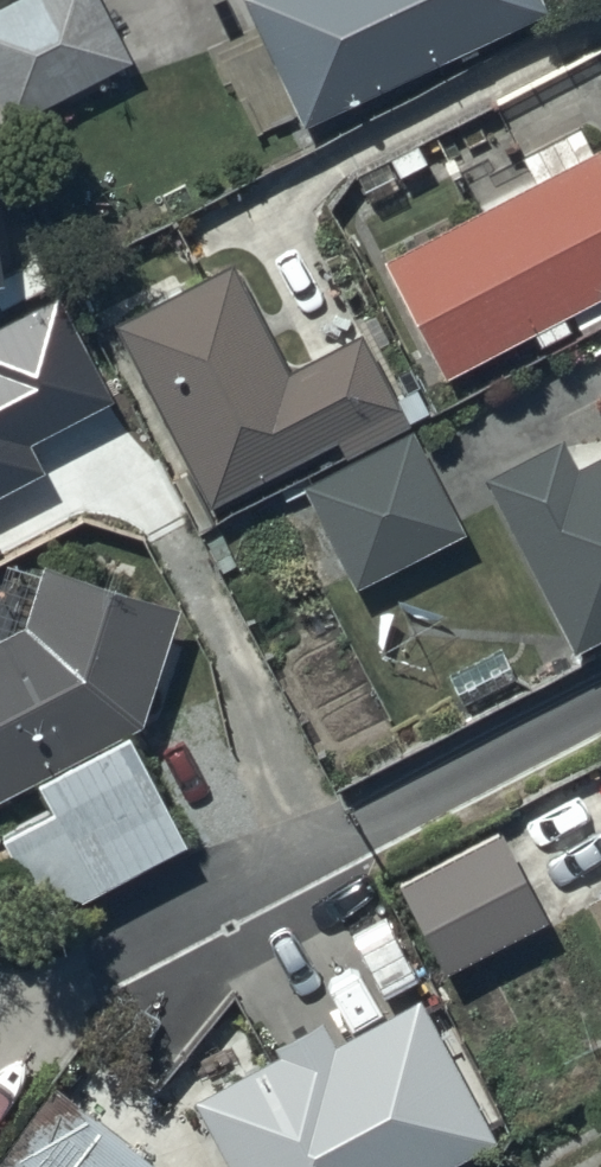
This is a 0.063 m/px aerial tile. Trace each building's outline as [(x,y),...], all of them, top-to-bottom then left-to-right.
[(97,0),(19,0),(0,10),(0,111),(10,130),(131,66),(97,0)] [(536,0),(234,0),(298,132),(543,14),(536,0)] [(385,262),(447,380),(532,336),(539,350),(576,331),(580,338),(600,326),(600,155),(600,152),(595,154),(582,129),(518,162),(530,186),(385,262)] [(286,373),(232,265),(113,323),(187,474),(174,481),(191,516),(339,444),(348,464),(303,486),(357,596),(465,543),(363,335),(286,373)] [(573,467),(561,443),(486,481),(572,651),(600,637),(600,453),(573,467)] [(43,566),(9,560),(0,588),(0,803),(35,787),(50,815),(0,841),(40,924),(188,851),(140,758),(152,749),(138,725),(176,611),(43,566)] [(547,926),(497,832),(397,886),(447,979),(547,926)] [(588,909),(600,934),(600,902),(588,909)] [(491,1143),(417,1005),(334,1050),(318,1021),(272,1046),(278,1057),(191,1103),(225,1166),(447,1166),(491,1143)] [(57,1091),(0,1162),(0,1166),(151,1166),(57,1091)]
